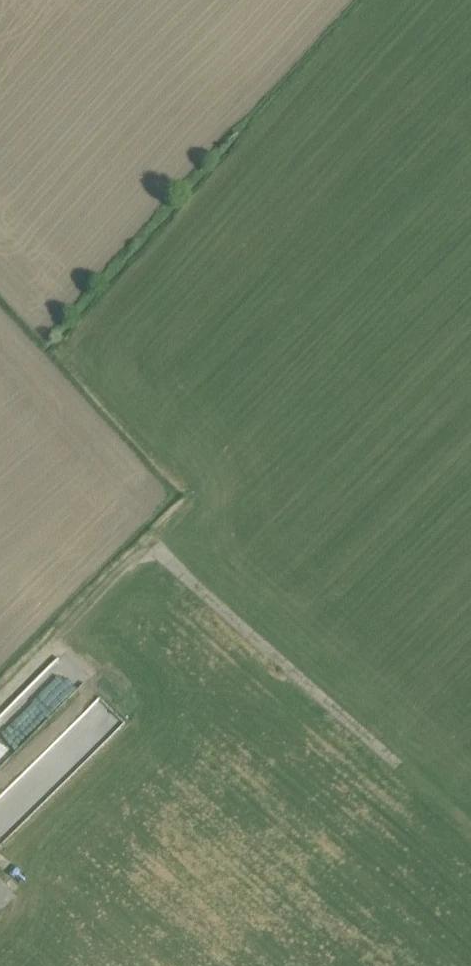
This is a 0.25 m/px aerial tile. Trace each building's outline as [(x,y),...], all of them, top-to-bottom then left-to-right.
[(103,717),(87,730),(98,743),(122,725),(110,710),(102,716),(103,717)]
